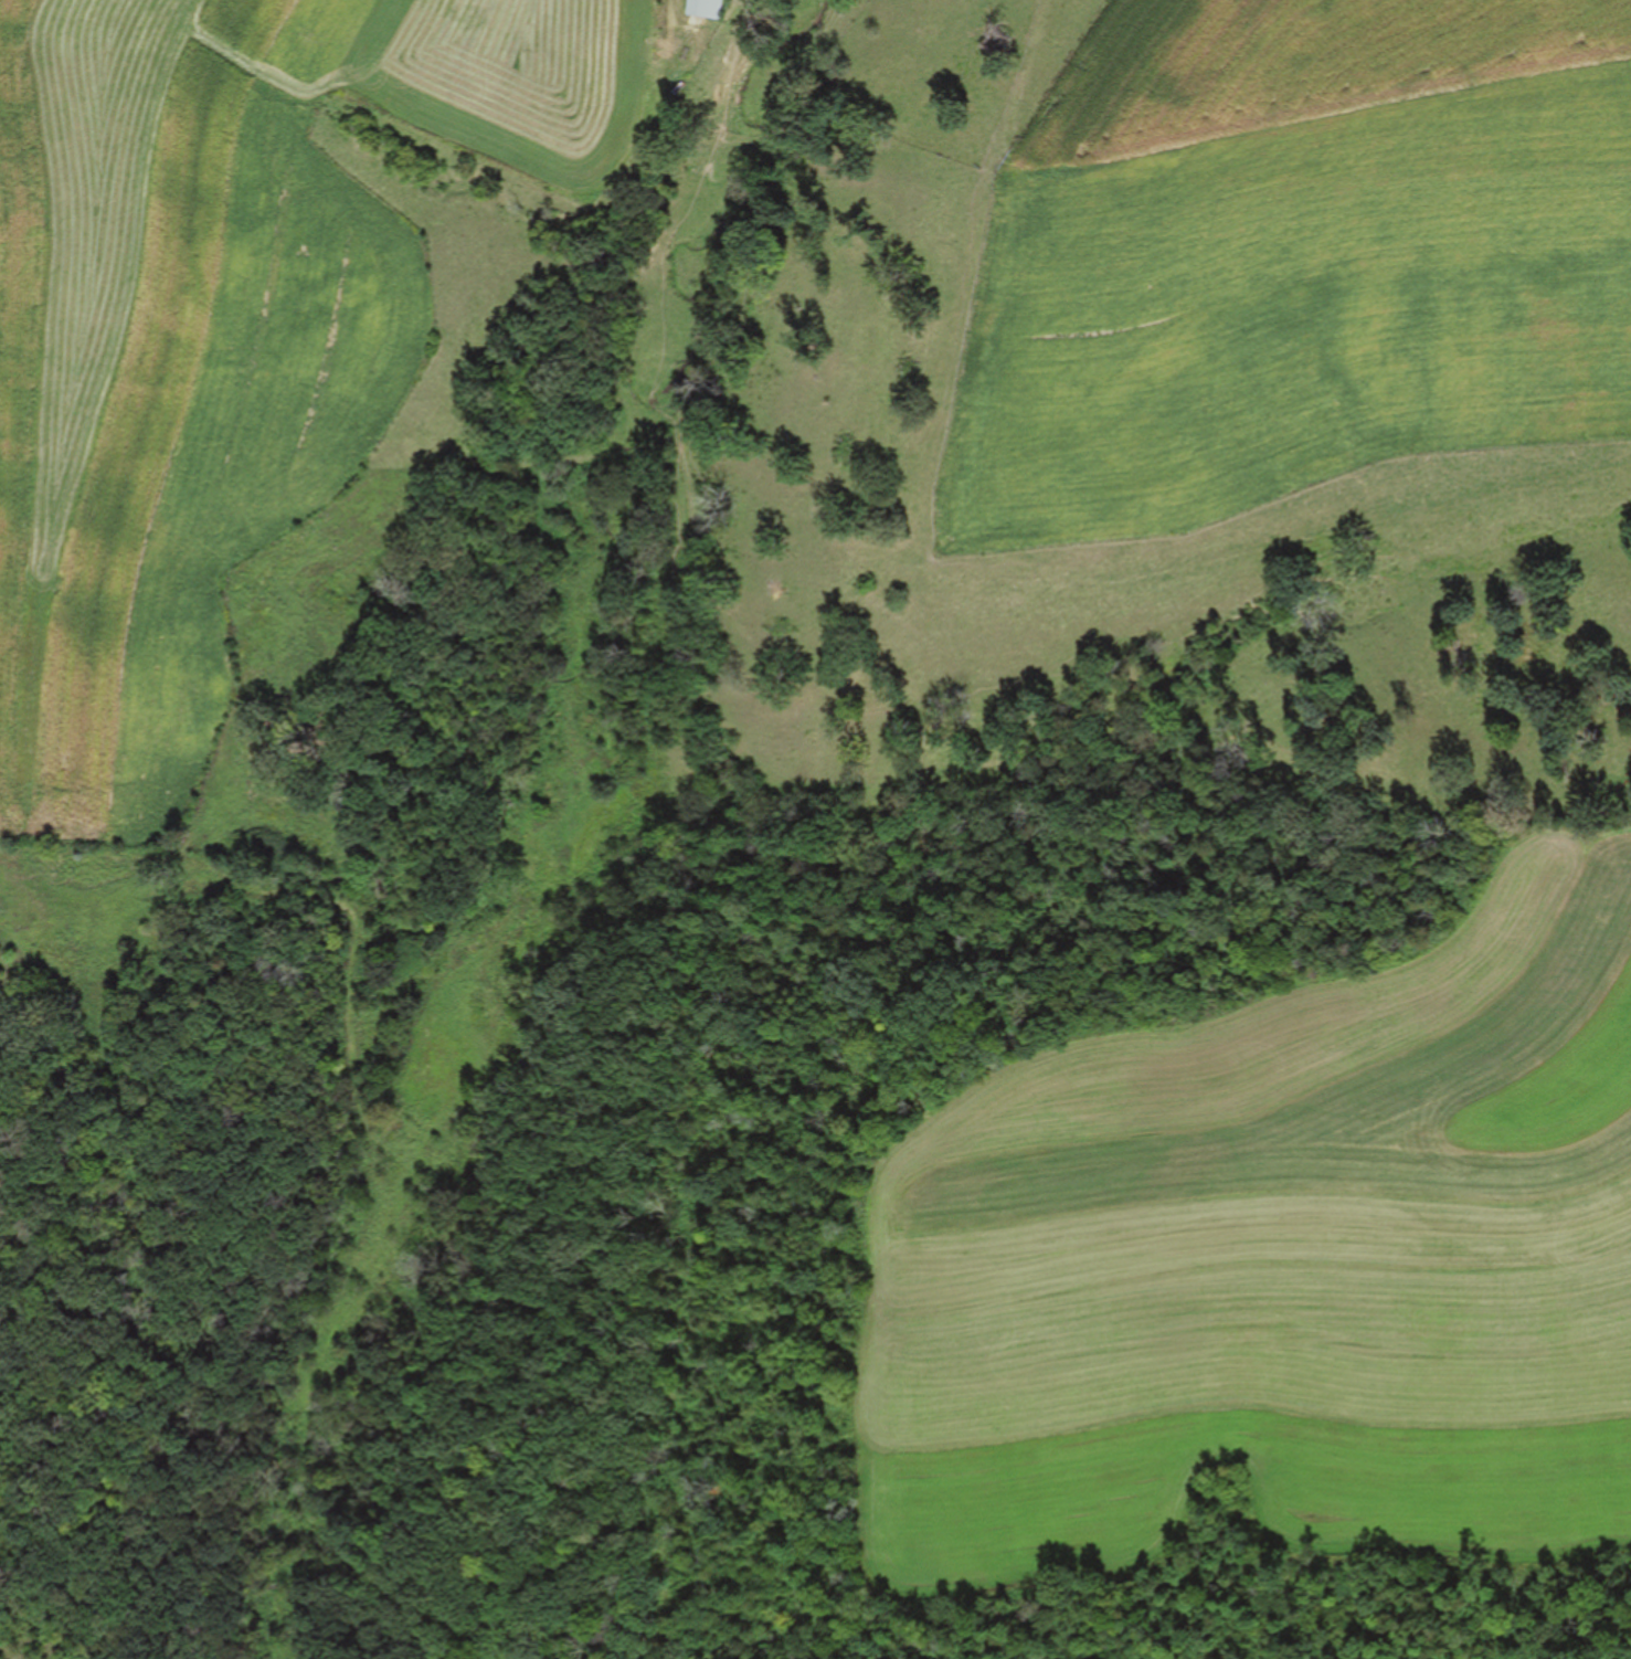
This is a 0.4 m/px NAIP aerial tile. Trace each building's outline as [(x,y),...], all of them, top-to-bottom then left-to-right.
[(720,0),(685,0),(683,17),(718,21),(720,0)]
